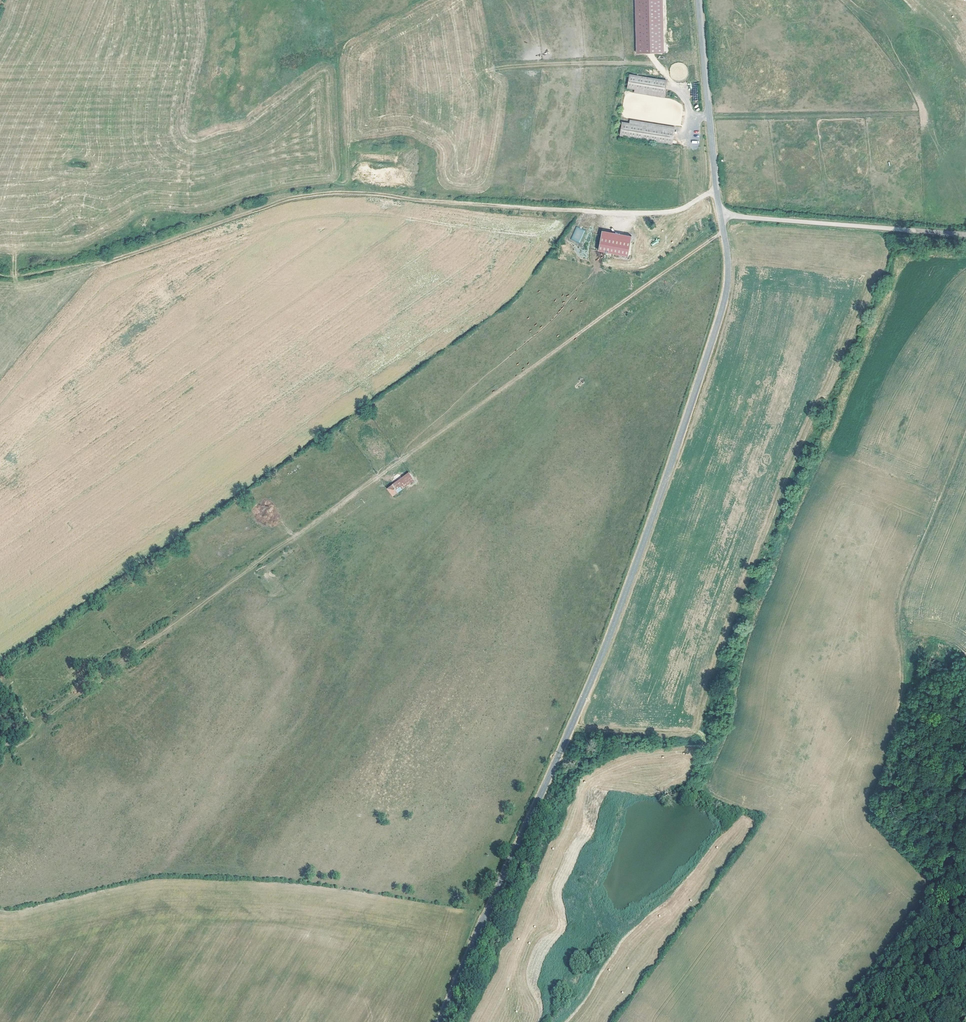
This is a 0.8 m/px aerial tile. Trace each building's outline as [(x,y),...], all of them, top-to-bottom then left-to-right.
[(636,54),(664,53),(662,0),(634,0),(636,54)] [(660,74),(621,68),(619,83),(658,88),(660,74)] [(669,126),(614,119),(612,133),(666,141),(669,126)] [(576,226),(571,239),(579,243),(585,230),(576,226)] [(628,256),(631,236),(601,231),(598,252),(628,256)] [(409,472),(389,489),(396,497),(415,480),(409,472)]
